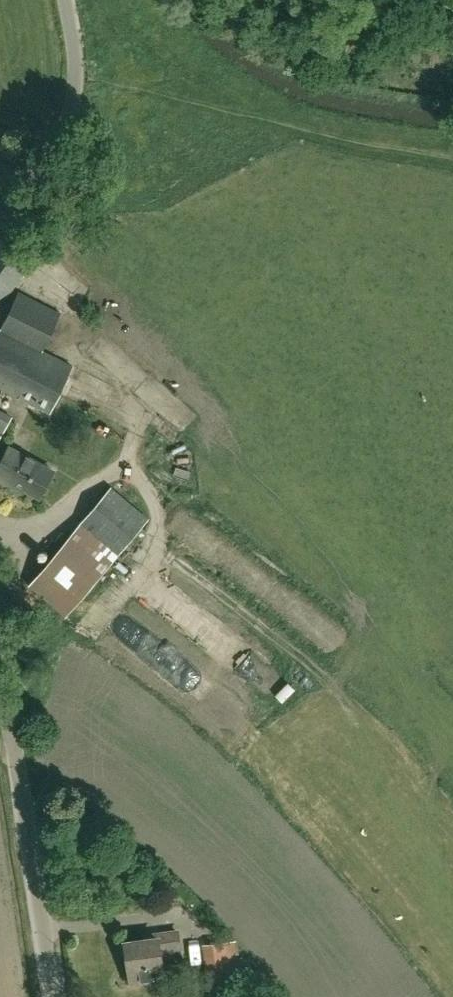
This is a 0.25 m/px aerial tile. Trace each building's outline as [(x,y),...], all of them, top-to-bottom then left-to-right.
[(1,305),(32,263),(0,239),(0,305),(1,305)] [(20,293),(0,332),(0,387),(50,412),(73,366),(42,350),(61,313),(20,293)] [(12,417),(0,410),(0,437),(12,417)] [(0,465),(0,478),(24,491),(25,488),(40,496),(54,471),(10,447),(0,465)] [(150,518),(112,486),(29,585),(66,616),(150,518)] [(312,667),(303,672),(313,689),(322,684),(312,667)] [(118,846),(131,861),(138,855),(125,839),(118,846)] [(128,969),(129,969),(130,982),(146,979),(144,967),(163,965),(160,948),(180,945),(178,932),(145,937),(145,940),(125,943),(128,969)] [(238,941),(235,940),(203,944),(208,981),(246,977),(243,957),(240,957),(238,941)]
